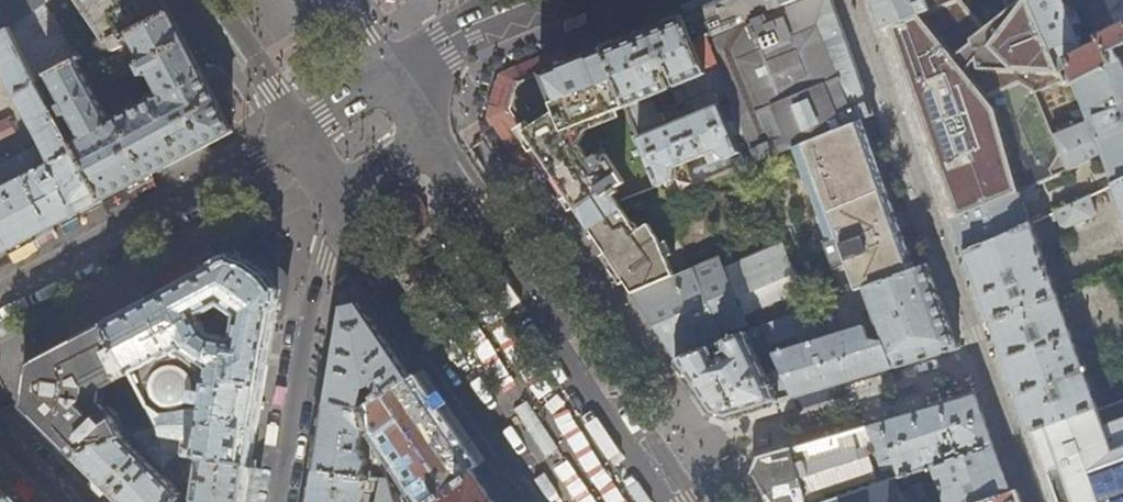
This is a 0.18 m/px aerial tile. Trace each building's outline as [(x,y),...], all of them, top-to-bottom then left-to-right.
[(49,0),(0,0),(0,34),(9,29),(38,82),(77,61),(83,58),(44,4),(49,0)] [(110,41),(129,31),(165,12),(157,0),(76,0),(105,43),(110,41)] [(773,9),(770,0),(720,0),(682,15),(706,76),(721,107),(724,116),(737,110),(758,161),(778,153),(779,154),(796,147),(859,121),(874,115),(865,89),(833,0),(796,0),(773,9)] [(773,9),(796,0),(770,0),(773,9)] [(884,30),(930,14),(925,0),(873,0),(884,30)] [(1017,191),(996,110),(988,100),(1019,85),(1035,93),(1065,81),(1059,70),(1062,69),(1032,0),(1007,0),(1013,14),(987,28),(965,0),(925,0),(930,14),(884,30),(887,41),(908,97),(916,121),(930,162),(951,219),(1017,191)] [(1122,56),(1122,0),(1085,0),(1100,33),(1098,34),(1100,40),(1084,47),(1063,0),(1032,0),(1062,69),(1071,65),(1078,80),(1122,56)] [(149,72),(161,96),(201,74),(172,18),(168,10),(165,12),(129,31),(110,41),(115,50),(107,53),(120,77),(138,67),(142,75),(149,72)] [(603,47),(628,108),(651,98),(672,90),(706,76),(682,15),(645,30),(603,47)] [(102,201),(38,82),(9,29),(0,34),(0,67),(41,143),(0,165),(0,237),(7,252),(57,226),(102,201)] [(581,125),(628,108),(603,47),(579,56),(564,62),(512,82),(506,105),(542,157),(577,210),(626,282),(633,292),(677,273),(581,125)] [(506,105),(512,82),(564,62),(561,54),(504,78),(499,94),(498,95),(493,111),(530,165),(542,157),(506,105)] [(1078,80),(1088,106),(1048,123),(1052,134),(1067,169),(1101,154),(1111,178),(1114,185),(1122,181),(1122,56),(1078,80)] [(231,131),(201,74),(161,96),(111,123),(77,61),(38,82),(102,201),(158,171),(231,131)] [(706,76),(672,90),(678,105),(689,101),(695,117),(721,107),(706,76)] [(628,108),(640,138),(664,129),(651,98),(628,108)] [(665,198),(745,165),(741,156),(734,138),(724,116),(721,107),(695,117),(664,129),(640,138),(665,198)] [(746,165),(745,165),(665,198),(640,138),(628,108),(581,125),(677,273),(772,234),(746,165)] [(863,289),(915,269),(903,237),(884,186),(859,121),(796,147),(802,161),(801,162),(821,213),(822,215),(819,216),(839,267),(852,261),(862,289),(863,289)] [(740,135),(734,138),(741,156),(747,153),(740,135)] [(1114,185),(1113,185),(1122,211),(1122,181),(1114,185)] [(965,253),(1030,223),(1026,215),(1017,191),(951,219),(959,243),(963,254),(965,253)] [(1059,227),(1065,229),(1094,217),(1095,211),(1089,196),(1049,214),(1051,221),(1057,219),(1059,227)] [(1030,223),(965,253),(984,305),(1009,373),(1030,432),(1097,407),(1030,223)] [(677,360),(740,336),(737,329),(806,300),(777,232),(772,234),(677,273),(633,292),(647,314),(673,353),(677,360)] [(133,373),(213,332),(221,338),(201,456),(250,464),(251,455),(265,376),(280,288),(275,281),(240,257),(232,255),(222,261),(175,286),(153,297),(105,323),(133,373)] [(881,340),(883,340),(893,367),(959,348),(944,307),(928,264),(915,269),(863,289),(870,307),(881,340)] [(770,344),(870,307),(863,289),(862,289),(762,328),(770,344)] [(377,399),(409,377),(403,368),(359,301),(342,305),(331,370),(326,403),(361,409),(364,407),(361,405),(365,385),(370,385),(373,383),(378,390),(373,394),(377,399)] [(103,390),(133,373),(105,323),(97,327),(29,364),(27,383),(23,407),(75,458),(87,449),(123,437),(128,436),(118,417),(100,405),(103,390)] [(838,384),(893,367),(883,340),(881,340),(869,338),(865,324),(774,353),(795,397),(838,384)] [(770,344),(762,328),(740,336),(677,360),(697,389),(711,411),(727,417),(795,397),(774,353),(770,344)] [(1122,397),(1122,331),(1098,340),(1119,399),(1122,397)] [(213,332),(133,373),(163,424),(163,450),(201,456),(221,338),(213,332)] [(409,377),(377,399),(364,407),(361,409),(367,427),(368,429),(420,501),(495,501),(488,492),(474,471),(473,472),(409,377)] [(868,427),(888,481),(896,478),(897,481),(933,469),(946,501),(986,501),(1012,493),(976,395),(908,415),(868,427)] [(1119,399),(1097,407),(1030,432),(1056,501),(1122,501),(1122,397),(1119,399)] [(367,427),(361,409),(326,403),(321,433),(315,470),(366,477),(369,478),(371,467),(365,466),(365,459),(362,451),(359,450),(363,430),(367,427)] [(808,501),(827,501),(888,481),(868,427),(758,459),(751,474),(770,501),(796,501),(806,498),(808,501)] [(123,437),(87,449),(75,458),(105,488),(119,501),(173,501),(178,497),(180,494),(123,437)] [(250,464),(201,456),(193,496),(196,501),(243,501),(250,464)] [(366,477),(315,470),(309,501),(369,501),(371,489),(364,487),(366,477)] [(18,494),(6,483),(0,477),(0,501),(20,501),(18,494)] [(902,494),(897,481),(896,478),(888,481),(827,501),(905,501),(902,494)] [(386,480),(381,479),(378,501),(393,501),(386,480)] [(902,494),(905,501),(917,501),(913,491),(902,494)] [(1012,493),(986,501),(1015,501),(1012,493)]
